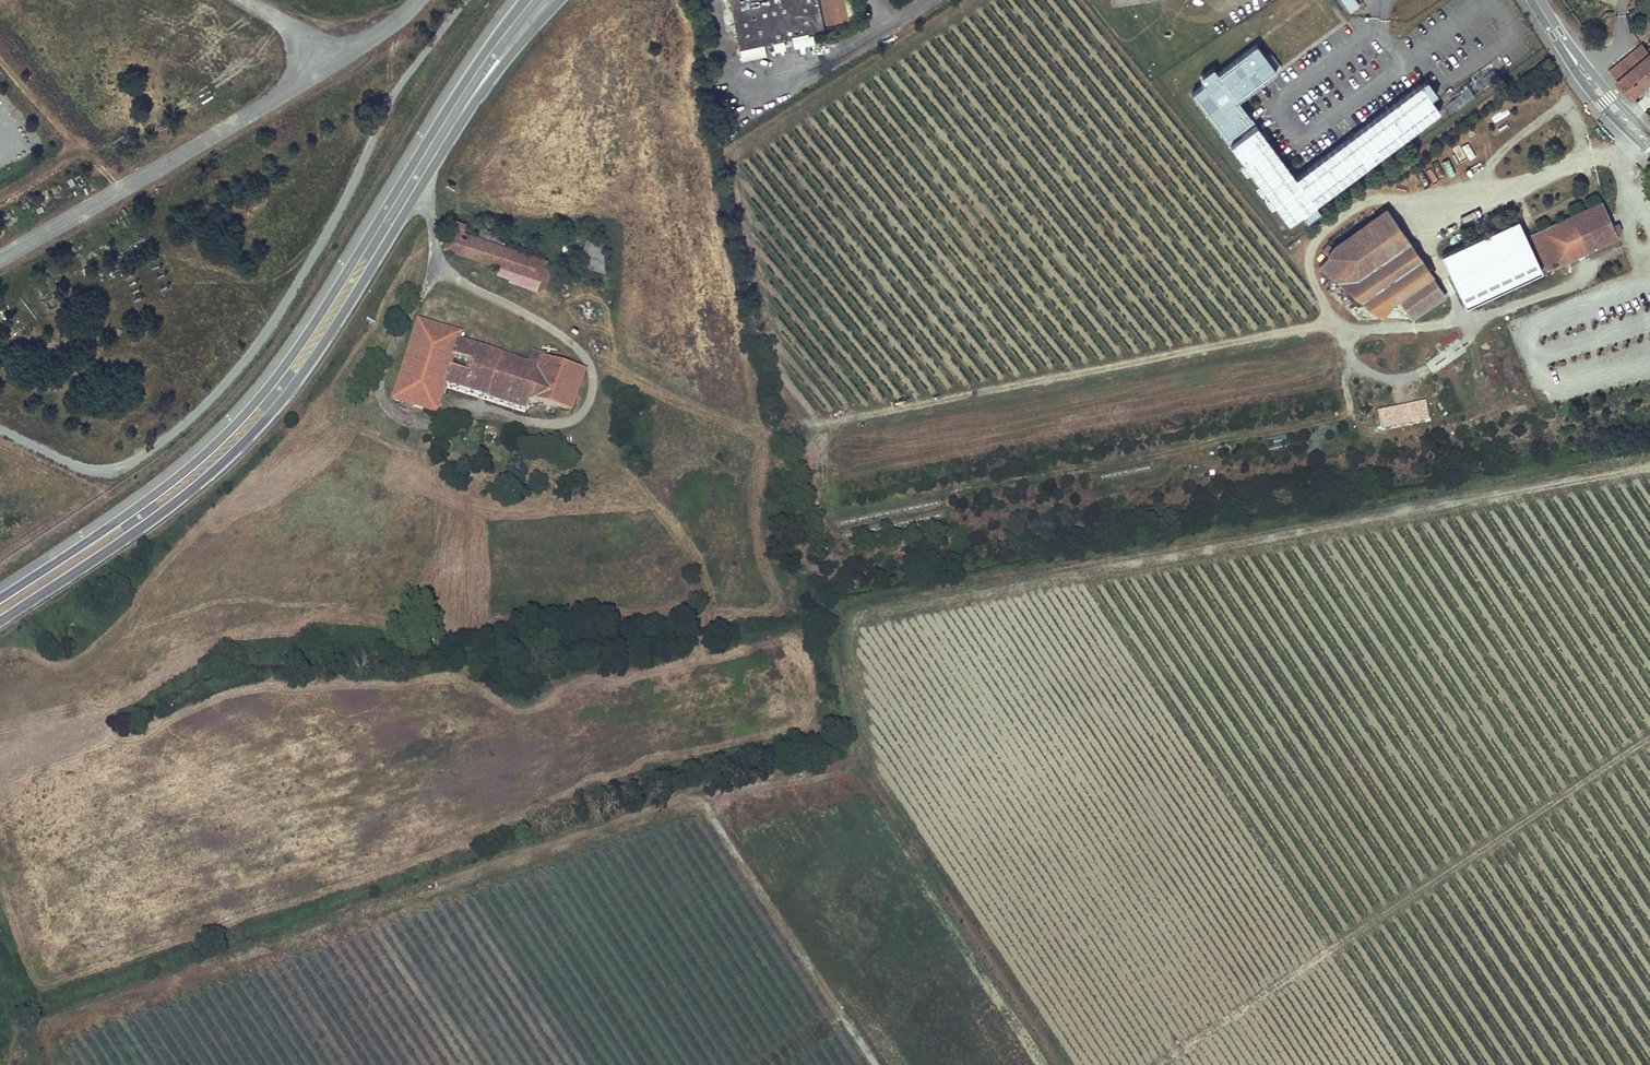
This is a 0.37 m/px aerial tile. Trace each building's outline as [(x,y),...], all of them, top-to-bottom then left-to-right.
[(824,33),(818,0),(729,0),(742,61),(766,56),(764,45),(774,43),(785,41),(794,39),(814,35),(824,33)] [(1354,0),(1342,0),(1351,11),(1358,6),(1354,0)] [(814,35),(794,39),(796,48),(816,44),(814,35)] [(785,41),(774,43),(776,52),(787,50),(785,41)] [(1430,98),(1419,85),(1295,178),(1237,100),(1240,99),(1277,69),(1258,43),(1217,73),(1203,83),(1190,93),(1288,224),(1301,215),(1315,204),(1439,111),(1430,98)] [(1632,96),(1649,81),(1649,46),(1647,49),(1642,43),(1610,69),(1614,75),(1632,96)] [(1198,77),(1203,83),(1217,73),(1212,67),(1198,77)] [(1426,80),(1419,85),(1430,98),(1436,93),(1426,80)] [(1448,159),(1443,161),(1447,175),(1452,174),(1448,159)] [(1532,235),(1547,270),(1617,238),(1601,203),(1532,235)] [(1320,211),(1315,204),(1301,215),(1306,221),(1320,211)] [(1320,265),(1381,317),(1397,299),(1431,275),(1386,210),(1335,247),(1332,251),(1327,247),(1321,254),(1326,258),(1320,265)] [(445,246),(500,265),(512,270),(510,277),(509,281),(535,290),(546,261),(506,246),(508,238),(483,227),(479,236),(464,231),(467,223),(456,218),(453,226),(451,226),(445,246)] [(1518,222),(1442,257),(1466,308),(1542,273),(1518,222)] [(581,265),(604,272),(601,245),(589,241),(581,265)] [(497,273),(510,277),(512,270),(500,265),(497,273)] [(1397,299),(1412,319),(1445,295),(1431,275),(1397,299)] [(533,351),(529,364),(460,342),(463,335),(422,322),(395,400),(436,413),(446,384),(526,409),(529,400),(571,412),(584,373),(546,361),(547,356),(533,351)] [(1442,350),(1458,340),(1454,334),(1438,344),(1442,350)]
